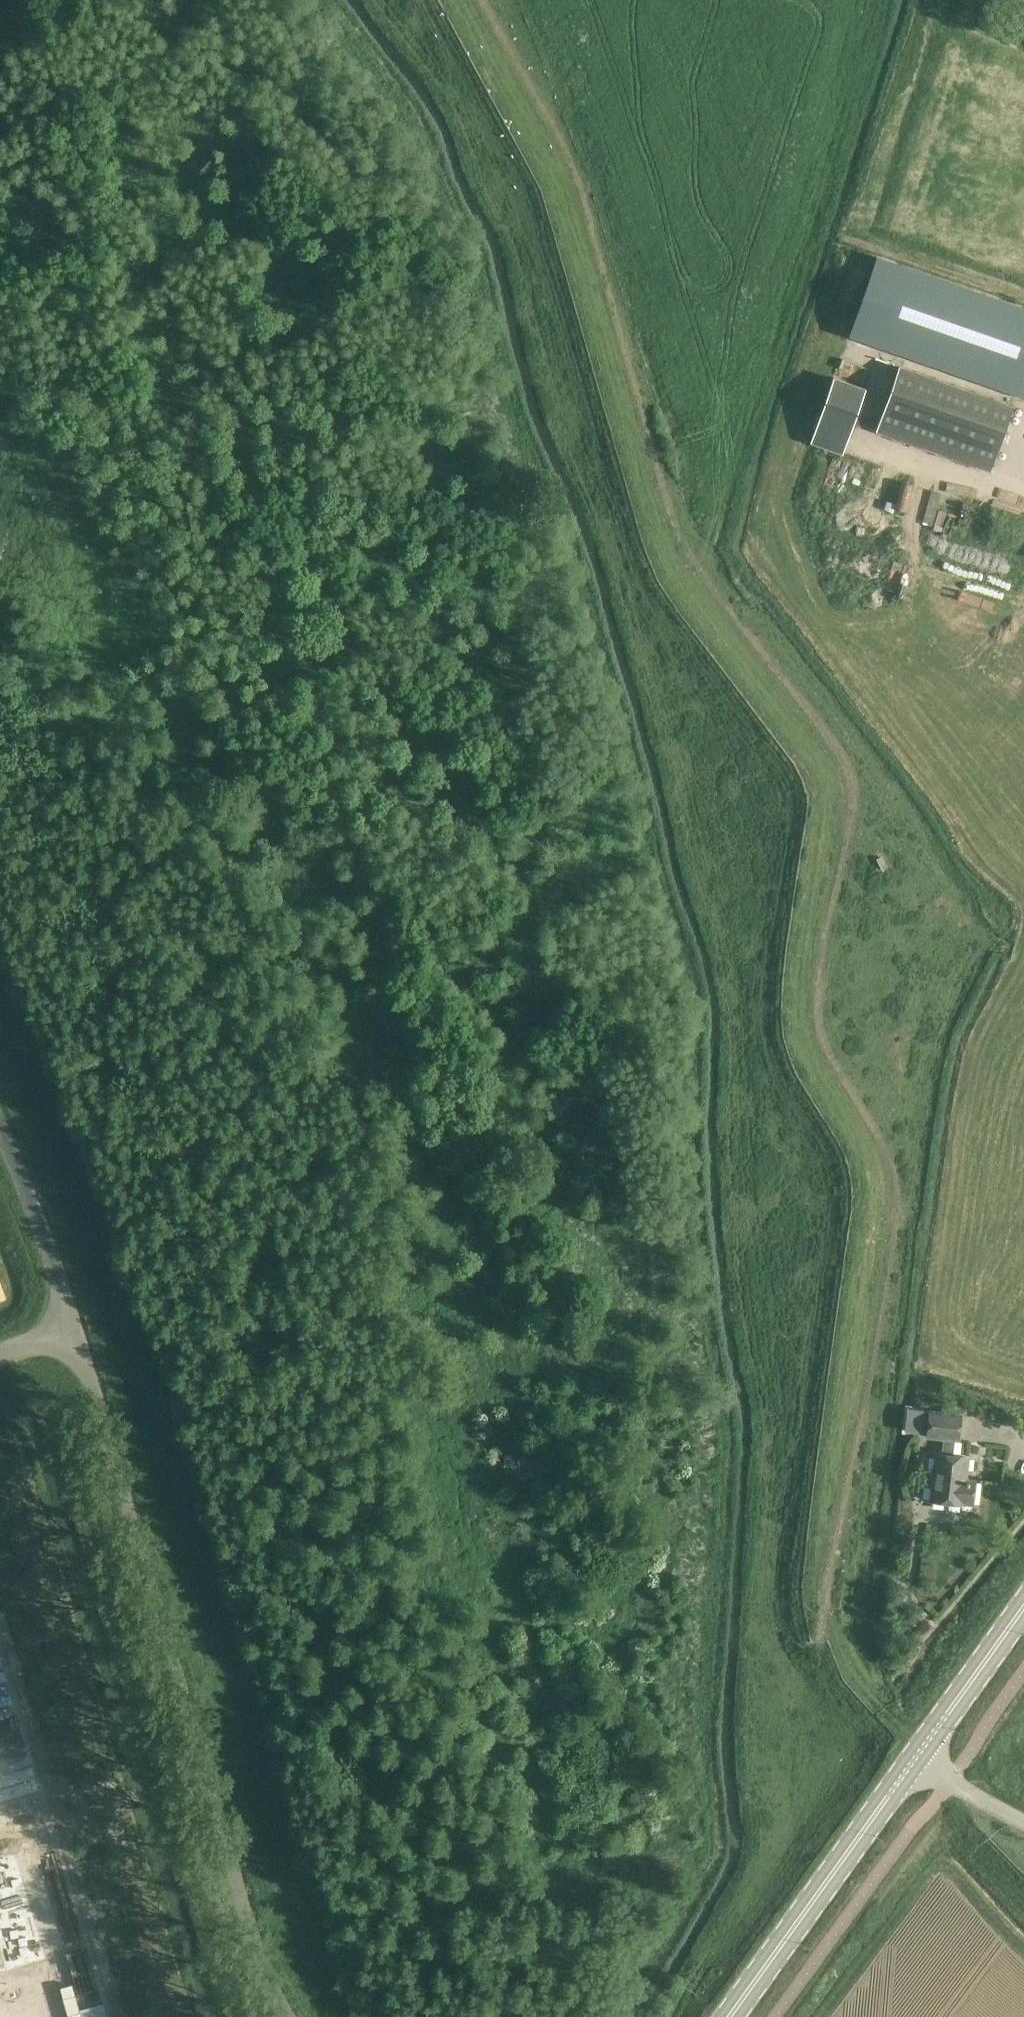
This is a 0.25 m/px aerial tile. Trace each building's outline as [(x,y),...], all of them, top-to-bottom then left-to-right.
[(852,337),(1023,397),(1023,309),(878,260),(852,337)] [(1013,406),(899,366),(876,433),(989,473),(1013,406)] [(937,1454),(934,1481),(932,1501),(962,1504),(962,1502),(973,1504),(975,1482),(965,1481),(968,1457),(953,1456),(955,1440),(959,1440),(961,1415),(930,1411),(927,1436),(943,1438),(941,1454),(937,1454)]
